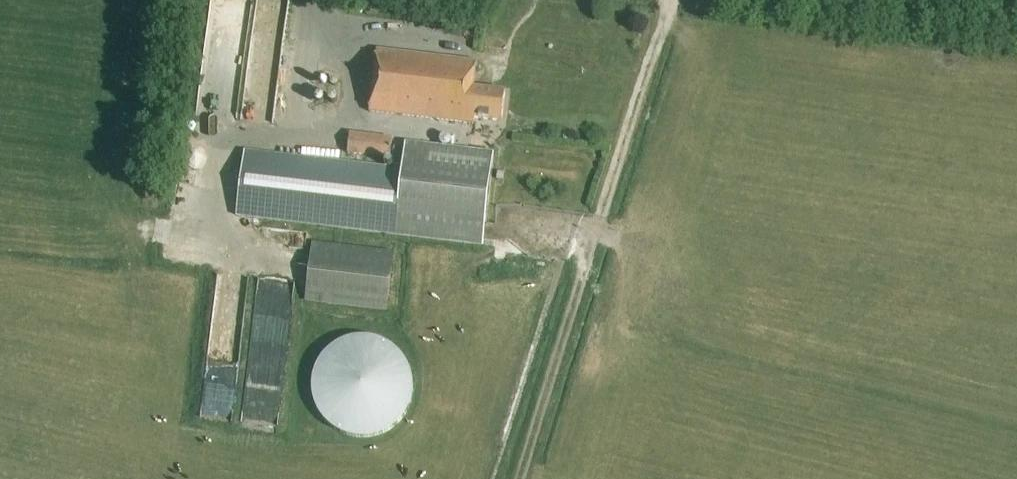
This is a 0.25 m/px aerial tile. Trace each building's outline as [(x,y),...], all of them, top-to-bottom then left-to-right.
[(254,27),(255,0),(213,0),(213,26),(254,27)] [(288,10),(290,0),(259,0),(259,5),(288,10)] [(474,119),(501,122),(505,92),(474,89),(476,67),(475,67),(476,62),(377,51),(369,112),(473,124),(474,119)] [(389,159),(391,139),(349,134),(347,154),(389,159)] [(395,238),(393,255),(312,245),(306,302),(386,313),(397,239),(481,246),(493,155),(405,145),(402,170),(245,151),(237,219),(395,238)] [(370,438),(373,438),(375,437),(378,436),(381,435),(384,434),(387,432),(390,431),(393,429),(395,427),(398,424),(400,422),(402,420),(404,417),(406,414),(408,411),(409,408),(410,405),(411,402),(412,399),(413,396),(413,392),(413,389),(413,386),(413,383),(413,381),(412,378),(412,375),(411,373),(410,370),(409,368),(408,365),(407,363),(405,361),(404,358),(402,356),(400,354),(398,352),(396,350),(393,348),(391,346),(388,344),(385,343),(382,341),(379,340),(376,339),(372,338),(369,338),(366,337),(362,337),(359,338),(356,338),(352,338),(349,339),(346,340),(343,341),(340,343),(338,344),(335,345),(333,347),(330,349),(328,351),(326,353),(325,355),(323,357),(321,359),(320,361),(318,363),(317,366),(316,368),(315,371),(314,374),(313,377),(313,380),(312,383),(312,386),(312,389),(312,392),(313,396),(313,399),(314,402),(315,405),(316,409),(318,412),(319,414),(321,417),(323,420),(325,422),(328,425),(330,427),(333,429),(335,431),(338,432),(340,433),(343,435),(346,436),(348,437),(351,437),(354,438),(356,438),(359,438),(361,439),(364,439),(367,438),(370,438)] [(211,353),(204,415),(234,418),(241,357),(211,353)]
